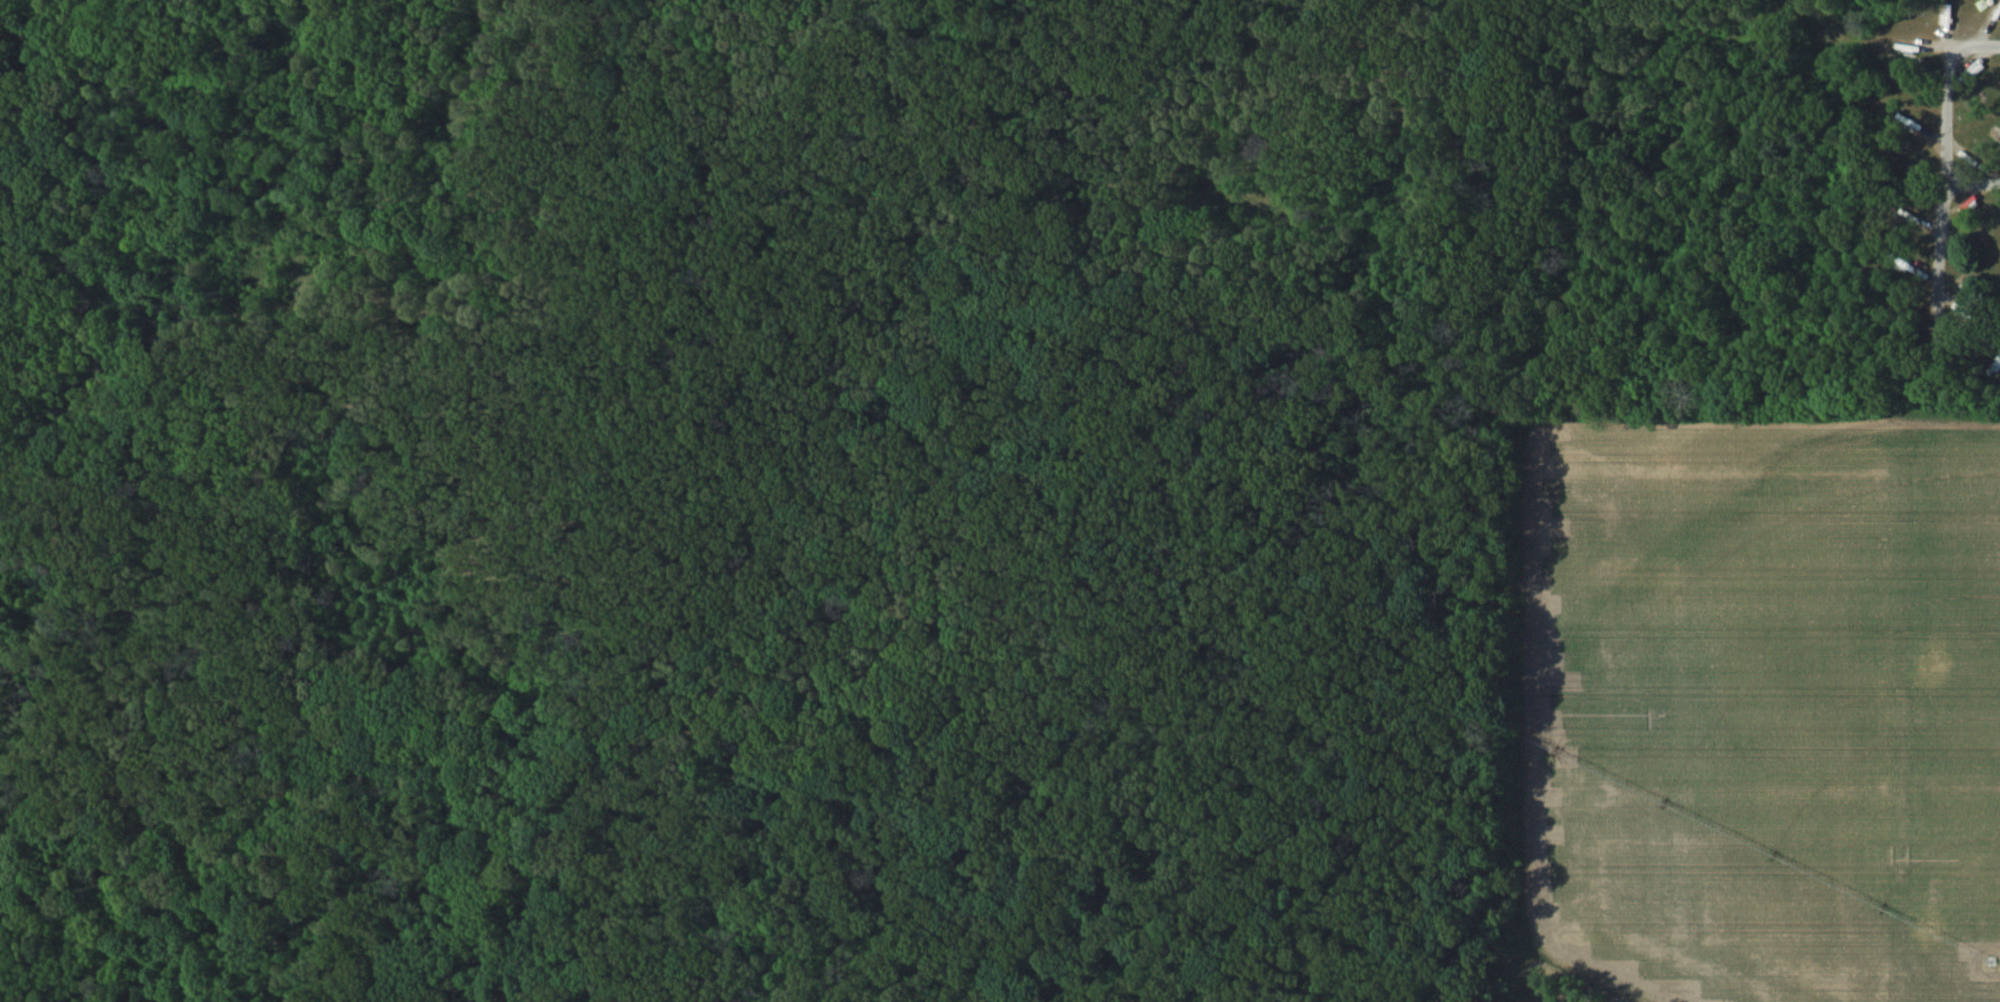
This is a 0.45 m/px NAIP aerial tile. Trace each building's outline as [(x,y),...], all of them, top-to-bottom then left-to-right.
[(1918,136),(1926,124),(1905,109),(1896,121),(1918,136)]
